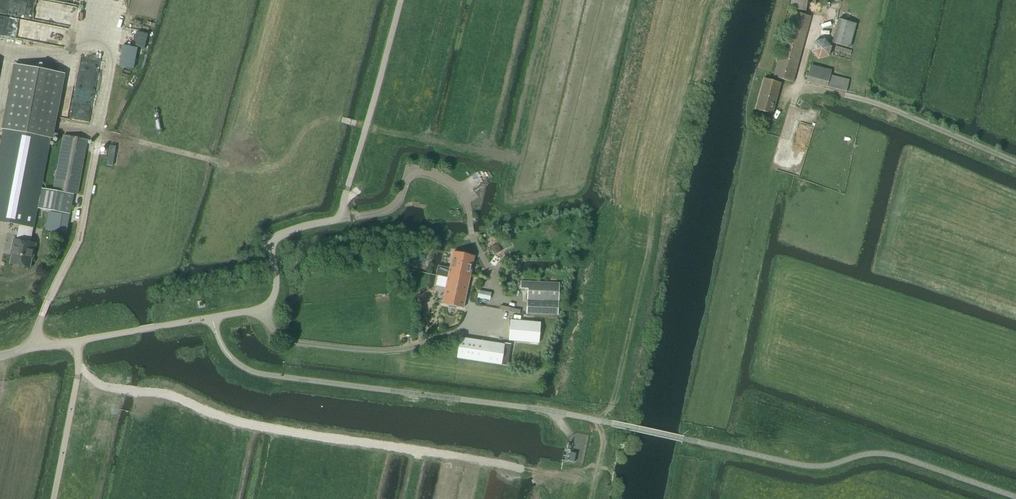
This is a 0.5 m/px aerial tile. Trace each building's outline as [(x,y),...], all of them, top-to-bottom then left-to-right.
[(816,0),(792,0),(790,10),(806,13),(808,1),(816,2),(816,0)] [(793,83),(811,17),(791,12),(774,77),(793,83)] [(850,48),(856,25),(839,21),(833,43),(850,48)] [(818,60),(829,57),(831,47),(825,40),(814,42),(812,52),(818,60)] [(20,266),(30,268),(32,258),(33,258),(36,244),(30,243),(33,228),(34,228),(38,208),(70,214),(74,195),(41,189),(51,138),(53,139),(65,75),(14,65),(2,129),(4,129),(0,150),(0,221),(21,225),(18,241),(14,240),(12,250),(13,250),(10,264),(20,266)] [(846,93),(850,81),(830,76),(831,73),(810,68),(806,82),(846,93)] [(773,115),(781,84),(764,79),(755,110),(773,115)] [(78,194),(88,140),(64,136),(54,190),(78,194)] [(58,231),(61,215),(49,213),(46,229),(58,231)] [(470,277),(474,258),(454,253),(450,269),(438,267),(436,276),(448,279),(449,272),(470,277)] [(463,309),(470,277),(449,272),(448,279),(443,304),(463,309)] [(557,315),(559,283),(521,282),(521,289),(528,289),(527,314),(557,315)] [(479,291),(477,298),(489,301),(491,293),(479,291)] [(501,365),(504,345),(461,338),(458,358),(501,365)]
